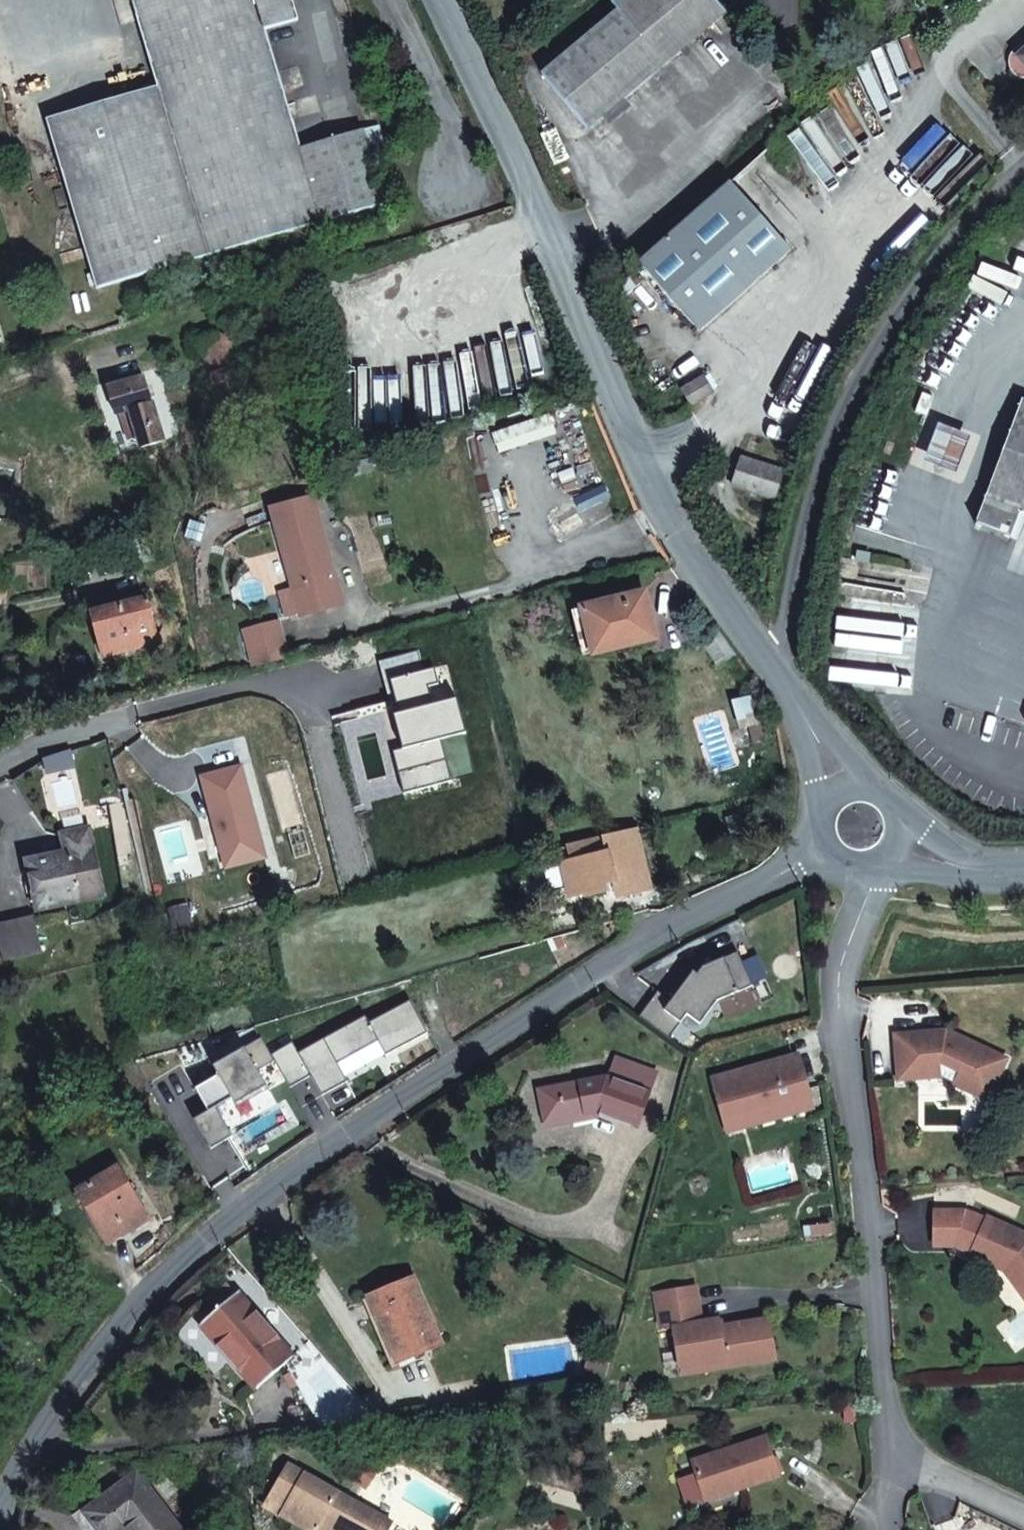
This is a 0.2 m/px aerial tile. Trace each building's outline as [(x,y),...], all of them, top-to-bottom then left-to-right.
[(97,289),(384,203),(370,155),(362,130),(300,148),(264,31),(299,20),(293,0),(133,0),(159,86),(47,120),(97,289)] [(715,0),(613,0),(610,2),(617,10),(540,74),(587,130),(726,13),(715,0)] [(49,131),(47,120),(34,124),(37,134),(49,131)] [(377,125),(362,130),(370,155),(384,150),(377,125)] [(730,182),(639,263),(699,331),(790,250),(730,182)] [(227,332),(212,338),(228,380),(242,374),(227,332)] [(197,343),(213,385),(228,380),(212,338),(197,343)] [(704,375),(681,389),(691,407),(715,393),(704,375)] [(141,446),(164,439),(144,377),(108,388),(116,414),(120,413),(128,439),(138,437),(141,446)] [(1020,513),(1023,514),(1023,400),(1022,399),(975,524),(1012,538),(1020,513)] [(971,437),(938,424),(923,462),(956,475),(971,437)] [(739,463),(732,486),(775,498),(783,471),(756,463),(755,468),(739,463)] [(269,511),(301,616),(324,609),(319,592),(325,578),(333,575),(309,499),(269,511)] [(858,552),(857,562),(868,564),(870,554),(858,552)] [(319,592),(324,609),(341,604),(333,575),(325,578),(319,592)] [(656,639),(644,594),(582,610),(594,654),(656,639)] [(93,612),(104,658),(157,644),(146,599),(93,612)] [(278,625),(245,634),(254,669),(288,660),(278,625)] [(719,666),(735,654),(720,632),(704,644),(719,666)] [(419,651),(385,660),(396,701),(408,748),(393,752),(399,774),(447,760),(441,740),(466,733),(457,698),(433,705),(428,687),(439,684),(435,668),(424,671),(419,651)] [(385,660),(379,662),(390,702),(396,701),(385,660)] [(773,719),(762,696),(734,703),(741,728),(773,719)] [(66,755),(80,751),(76,736),(61,740),(66,755)] [(241,767),(201,777),(222,854),(261,843),(241,767)] [(26,861),(37,910),(103,895),(88,829),(62,835),(66,852),(26,861)] [(618,897),(650,889),(637,831),(604,839),(608,854),(562,864),(570,897),(586,893),(587,896),(607,891),(605,886),(616,883),(617,892),(618,897)] [(608,854),(604,839),(575,846),(579,860),(608,854)] [(222,854),(226,868),(265,857),(261,843),(222,854)] [(607,895),(617,892),(616,883),(605,886),(607,891),(607,895)] [(35,917),(0,925),(0,945),(4,960),(43,951),(35,917)] [(660,991),(641,1017),(671,1039),(689,1014),(702,1024),(720,1002),(755,985),(740,951),(704,967),(699,974),(695,971),(673,1001),(660,991)] [(297,1049),(275,1061),(291,1087),(311,1075),(323,1096),(348,1082),(338,1064),(378,1042),(386,1056),(428,1032),(413,1005),(373,1027),(369,1021),(303,1059),(297,1049)] [(1007,1059),(946,1030),(944,1035),(934,1036),(933,1031),(895,1035),(899,1080),(926,1078),(925,1063),(941,1062),(960,1073),(955,1086),(988,1101),(1007,1059)] [(249,1055),(266,1046),(261,1037),(244,1047),(249,1055)] [(244,1047),(213,1066),(218,1075),(195,1089),(208,1111),(194,1120),(211,1150),(233,1137),(216,1109),(232,1099),(236,1104),(267,1086),(258,1071),(275,1062),(266,1046),(249,1055),(244,1047)] [(724,1120),(809,1097),(798,1057),(712,1080),(724,1120)] [(607,1078),(540,1091),(546,1122),(598,1112),(637,1125),(655,1072),(614,1058),(607,1078)] [(941,1062),(925,1063),(926,1078),(942,1077),(941,1062)] [(812,1109),(809,1097),(724,1120),(727,1133),(812,1109)] [(598,1112),(546,1122),(547,1126),(599,1116),(598,1112)] [(80,1193),(110,1242),(147,1219),(117,1170),(80,1193)] [(987,1217),(987,1219),(972,1213),(972,1214),(965,1211),(935,1211),(934,1246),(957,1247),(956,1249),(971,1254),(970,1256),(1005,1271),(1008,1263),(1011,1265),(1023,1282),(1023,1233),(987,1217)] [(829,1224),(810,1226),(811,1237),(831,1234),(829,1224)] [(1011,1265),(1008,1263),(1005,1271),(1023,1298),(1023,1282),(1011,1265)] [(413,1278),(370,1296),(398,1362),(441,1343),(413,1278)] [(767,1320),(719,1328),(717,1321),(700,1324),(694,1288),(654,1294),(661,1331),(673,1329),(679,1368),(723,1361),(724,1369),(774,1361),(767,1320)] [(294,1356),(238,1292),(211,1316),(219,1325),(209,1334),(257,1389),(294,1356)] [(219,1325),(211,1316),(201,1324),(209,1334),(219,1325)] [(723,1361),(679,1368),(680,1376),(724,1369),(723,1361)] [(299,1385),(291,1372),(284,1376),(291,1390),(299,1385)] [(764,1438),(690,1461),(703,1501),(776,1478),(764,1438)] [(390,1523),(290,1466),(267,1506),(294,1522),(300,1511),(334,1529),(386,1529),(390,1523)] [(389,1477),(404,1486),(410,1474),(396,1466),(389,1477)] [(140,1472),(83,1514),(95,1529),(122,1529),(126,1527),(128,1529),(184,1529),(140,1472)] [(300,1511),(294,1522),(309,1529),(334,1529),(300,1511)]
